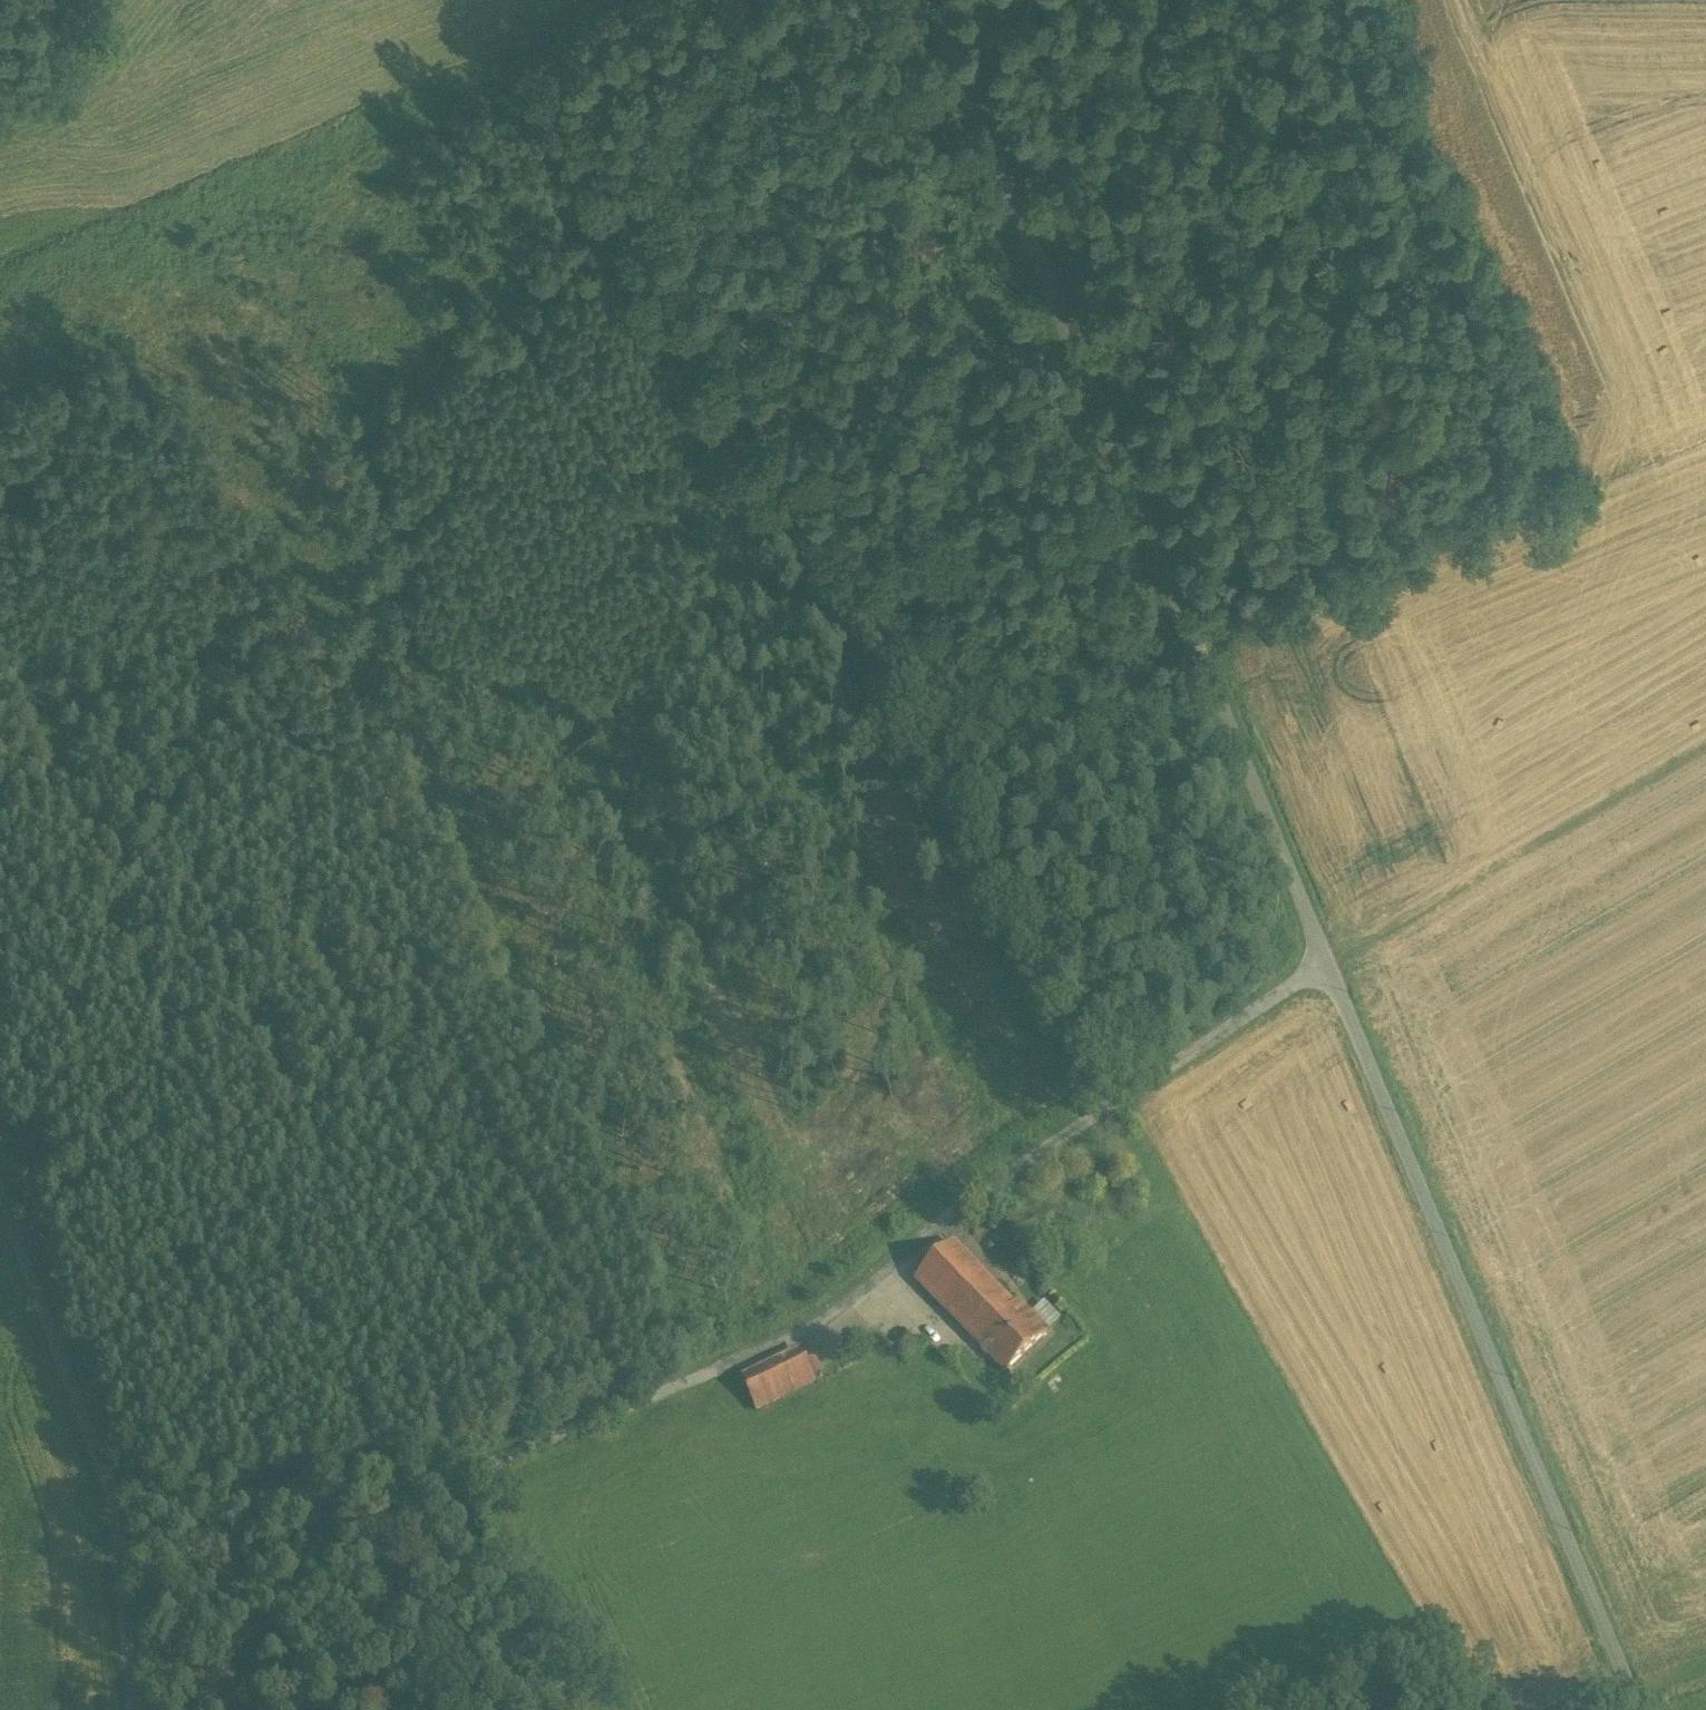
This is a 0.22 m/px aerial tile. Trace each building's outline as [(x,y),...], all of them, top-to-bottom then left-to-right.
[(1048,1331),(959,1241),(917,1282),(1007,1372),(1048,1331)] [(802,1350),(741,1379),(756,1411),(817,1381),(815,1376),(807,1360),(802,1350)] [(814,1357),(807,1360),(815,1376),(822,1373),(814,1357)]
